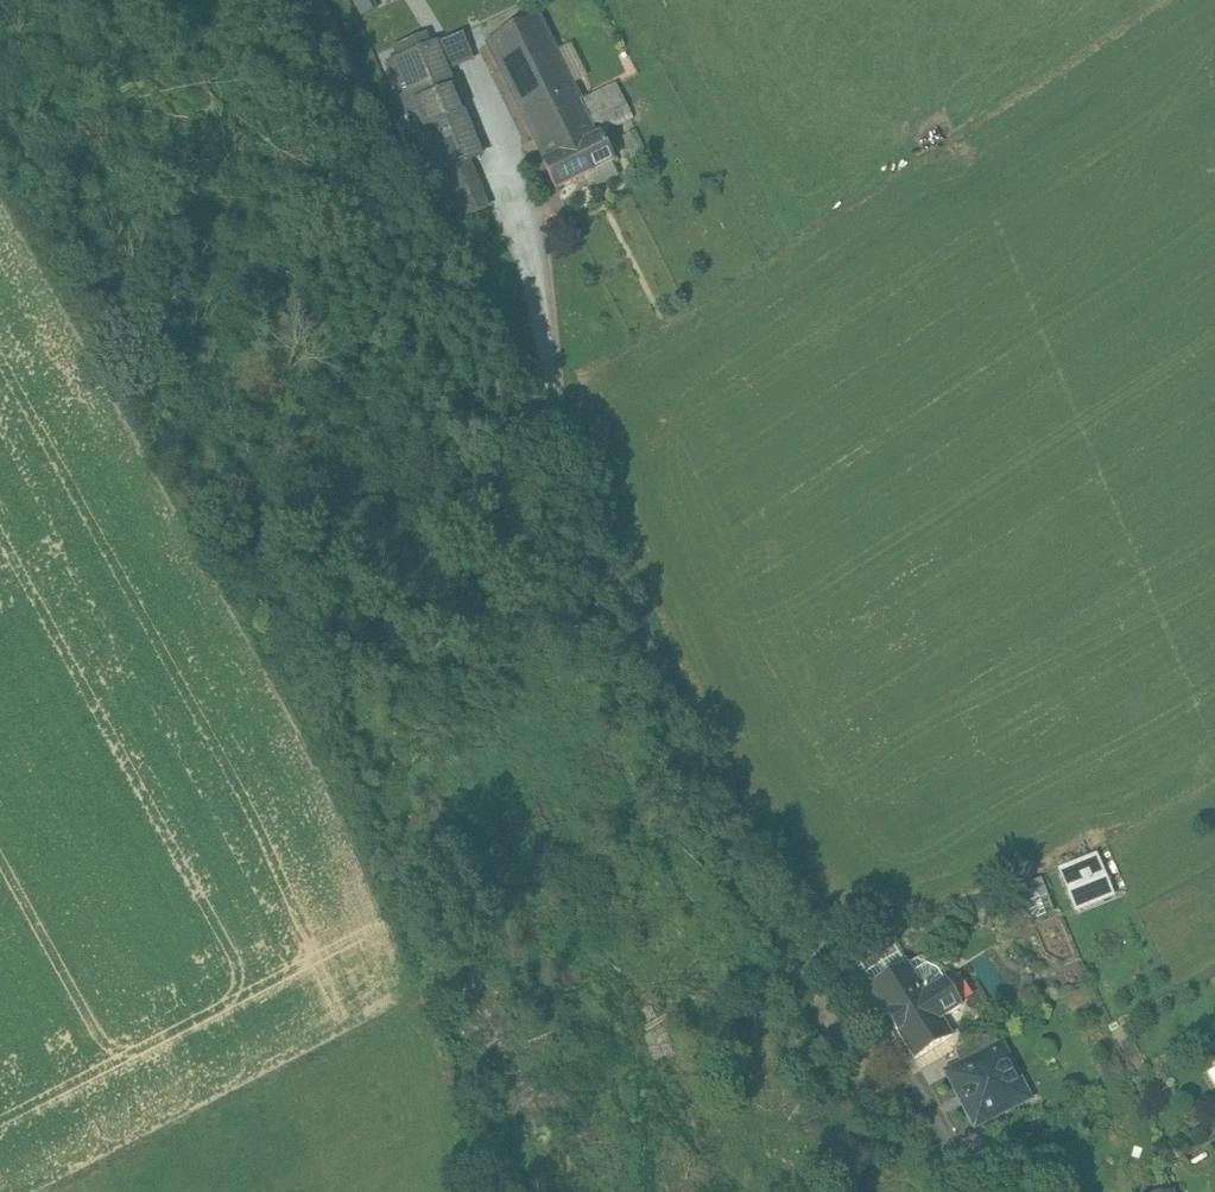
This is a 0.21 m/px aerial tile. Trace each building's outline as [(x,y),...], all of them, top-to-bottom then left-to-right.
[(379,11),(374,0),(352,0),(360,19),(379,11)] [(540,20),(489,45),(498,63),(549,38),(540,20)] [(549,38),(498,63),(539,146),(590,121),(581,104),(549,38)] [(480,159),(436,49),(392,66),(455,224),(488,210),(469,164),(480,159)] [(617,87),(581,104),(590,121),(593,128),(601,125),(606,135),(622,127),(617,117),(629,111),(617,87)] [(590,121),(539,146),(548,163),(544,166),(557,193),(615,164),(602,137),(598,139),(593,128),(590,121)] [(1102,852),(1061,869),(1080,913),(1121,895),(1102,852)] [(1038,931),(1023,895),(1006,902),(1021,938),(1038,931)] [(923,988),(908,965),(871,988),(916,1061),(953,1037),(942,1020),(962,1008),(945,981),(930,990),(929,989),(924,988),(923,988)] [(994,1034),(956,1054),(963,1069),(1001,1049),(994,1034)] [(963,1069),(951,1075),(977,1125),(1027,1099),(1001,1049),(963,1069)]
